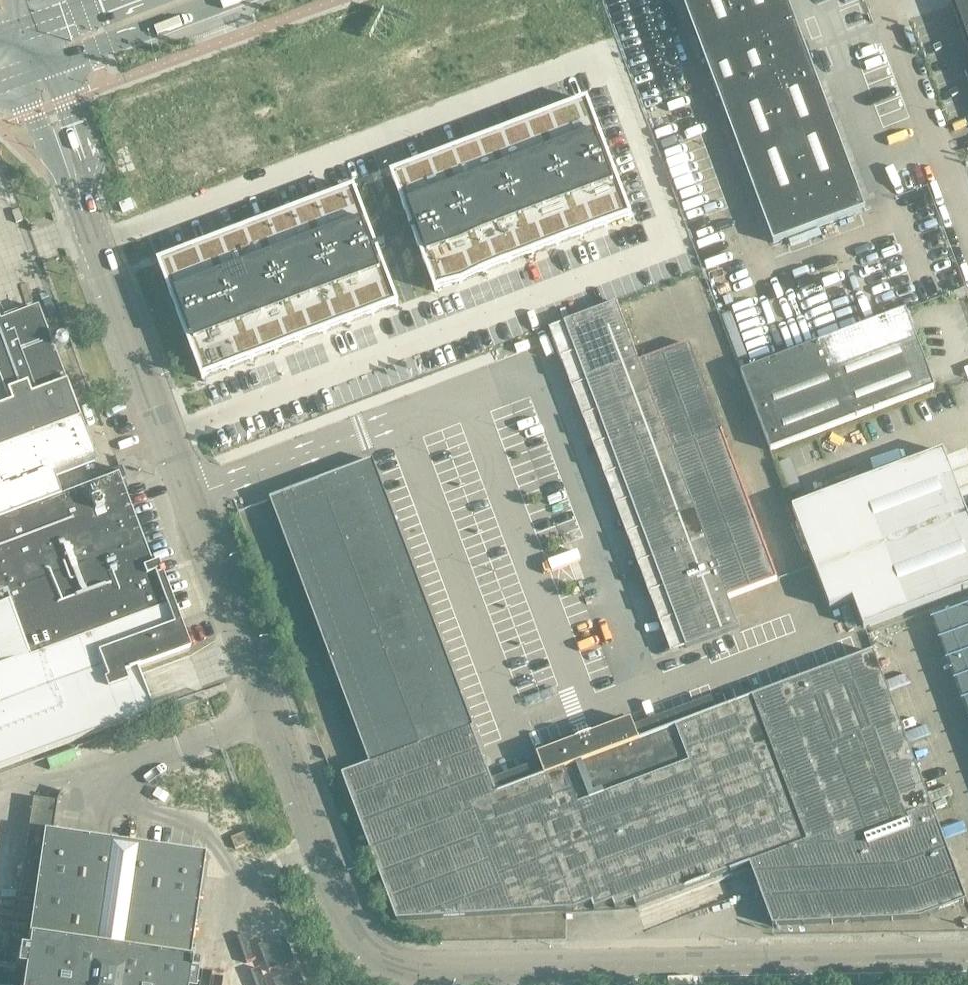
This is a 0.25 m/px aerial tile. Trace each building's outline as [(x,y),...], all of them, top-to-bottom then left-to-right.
[(370,4),(395,68),(419,59),(396,0),(379,0),(370,4)] [(539,13),(563,4),(562,0),(534,0),(539,13)] [(773,243),(865,208),(787,0),(682,0),(773,243)] [(952,7),(967,47),(967,1),(952,7)] [(439,157),(392,174),(415,233),(431,276),(437,292),(480,276),(547,251),(582,238),(632,219),(618,183),(606,150),(598,129),(587,101),(553,114),(507,131),(468,145),(439,157)] [(215,241),(157,263),(168,292),(176,314),(189,347),(201,381),(214,376),(229,370),(318,337),(386,312),(396,308),(387,283),(376,255),(365,225),(351,189),(341,193),(331,197),(318,202),(277,217),(215,241)] [(965,288),(954,292),(957,299),(967,295),(965,288)] [(617,302),(564,322),(686,647),(738,628),(738,627),(727,599),(777,580),(721,431),(688,343),(639,362),(617,302)] [(10,406),(65,385),(36,307),(0,321),(0,381),(10,406)] [(906,310),(742,373),(770,450),(934,388),(906,310)] [(0,381),(0,410),(10,406),(0,381)] [(0,410),(0,520),(59,498),(51,479),(94,464),(78,421),(65,385),(10,406),(0,410)] [(792,508),(830,608),(853,599),(864,628),(967,588),(967,517),(943,451),(792,508)] [(371,461),(270,499),(270,500),(369,765),(342,775),(396,921),(573,910),(573,911),(591,904),(594,910),(612,902),(615,908),(633,901),(635,907),(730,872),(730,873),(749,866),(750,869),(757,885),(758,888),(772,926),(773,926),(920,919),(967,901),(873,652),(715,711),(639,740),(637,737),(634,727),(631,720),(625,722),(543,753),(536,755),(539,762),(542,772),(544,776),(497,794),(492,780),(472,728),(473,728),(373,461),(371,461)] [(0,520),(0,594),(3,593),(27,655),(164,604),(152,573),(158,571),(156,566),(126,488),(121,490),(118,483),(123,481),(123,480),(119,469),(117,470),(112,472),(111,472),(110,473),(102,476),(104,480),(59,498),(0,520)] [(0,715),(0,767),(41,752),(151,712),(150,709),(135,670),(101,683),(90,653),(171,623),(164,604),(27,655),(0,665),(0,713),(1,715),(0,715)] [(934,619),(967,711),(967,606),(934,619)] [(171,623),(90,653),(101,683),(135,670),(188,651),(178,626),(177,621),(171,623)] [(21,984),(192,984),(193,980),(185,978),(203,855),(51,833),(55,802),(32,799),(19,891),(34,894),(28,936),(25,955),(17,954),(14,972),(23,974),(21,982),(21,984)] [(249,831),(232,838),(235,848),(253,842),(249,831)]
